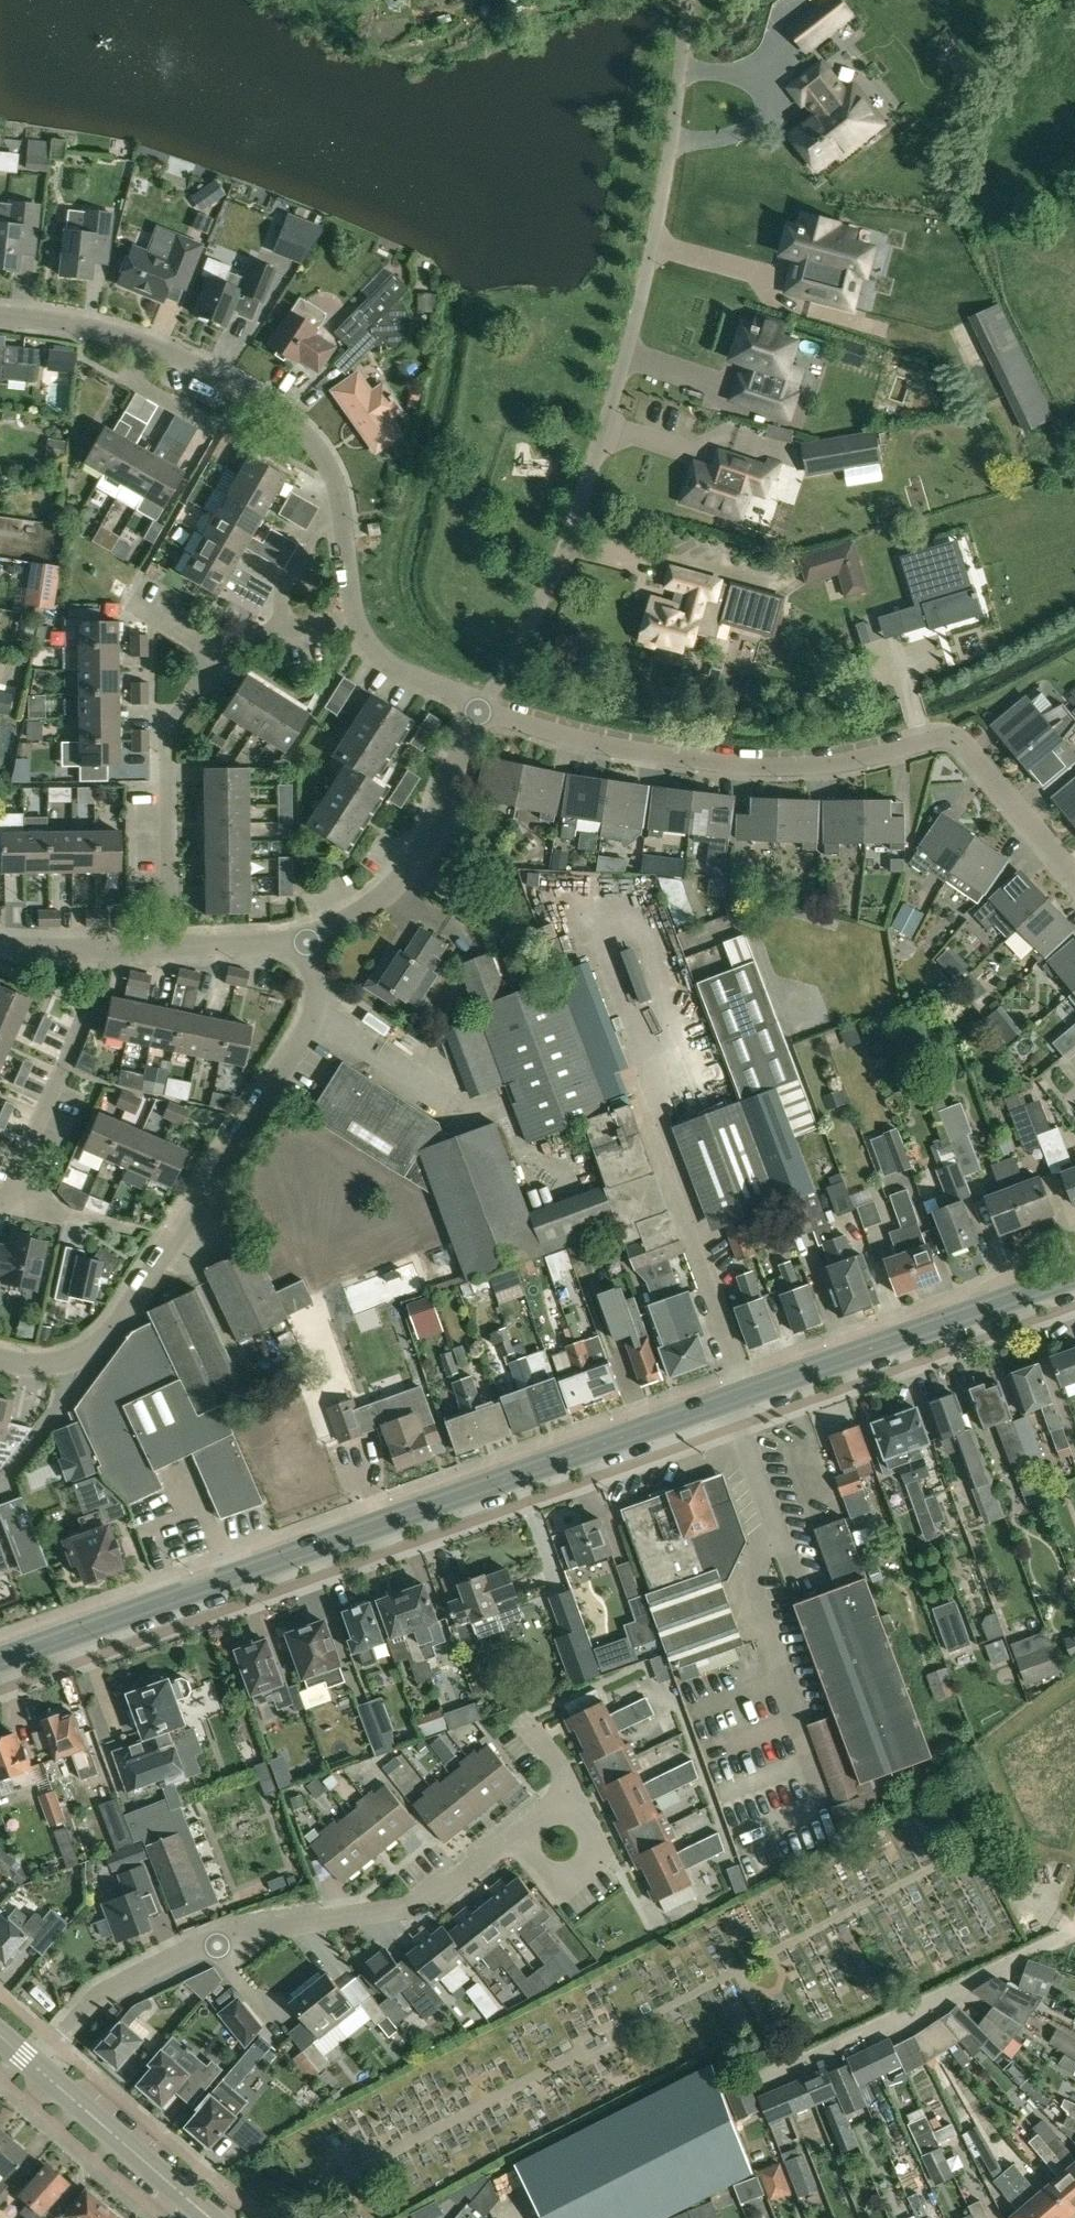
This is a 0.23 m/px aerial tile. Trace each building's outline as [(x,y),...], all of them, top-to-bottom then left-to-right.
[(852,14),(841,0),(824,0),(803,16),(821,39),(852,14)] [(844,155),(867,137),(837,98),(833,102),(822,88),(835,78),(823,62),(790,88),(802,104),(806,101),(817,115),(791,135),(817,170),(841,151),(844,155)] [(50,159),(50,157),(47,157),(48,142),(28,140),(25,170),(49,172),(50,159)] [(16,270),(17,255),(18,253),(32,255),(34,234),(38,205),(11,202),(11,204),(9,224),(0,223),(0,268),(16,270)] [(66,231),(61,275),(90,278),(91,264),(91,262),(106,263),(108,243),(111,214),(84,211),(84,212),(68,210),(66,231)] [(290,212),(274,251),(302,264),(326,227),(290,212)] [(790,227),(783,255),(797,258),(807,261),(805,265),(819,269),(811,298),(853,309),(853,307),(850,306),(858,274),(865,276),(867,277),(867,275),(846,269),(853,243),(856,232),(839,227),(839,225),(804,216),(801,229),(790,227)] [(133,247),(118,283),(163,301),(164,297),(173,274),(187,280),(201,245),(177,236),(172,249),(152,241),(147,252),(133,247)] [(261,301),(274,269),(255,262),(248,279),(229,271),(224,284),(209,278),(195,314),(225,326),(239,291),(243,293),(242,294),(261,301)] [(392,272),(361,304),(379,320),(410,289),(392,272)] [(326,314),(300,297),(268,345),(294,362),(297,358),(318,372),(334,347),(314,333),(326,314)] [(1028,431),(1055,418),(999,304),(972,318),(1028,431)] [(756,327),(744,323),(732,359),(745,363),(741,375),(740,375),(732,398),(794,418),(802,392),(799,391),(807,368),(795,363),(803,340),(785,334),(787,326),(760,317),(756,327)] [(378,341),(367,330),(349,347),(360,358),(378,341)] [(35,383),(36,376),(39,348),(4,345),(4,349),(0,349),(0,379),(35,383)] [(50,350),(49,359),(62,361),(61,372),(73,373),(76,353),(50,350)] [(398,436),(399,431),(389,417),(397,412),(398,407),(384,387),(379,387),(371,393),(359,375),(355,374),(334,389),(334,393),(374,449),(377,450),(398,436)] [(134,415),(160,424),(168,403),(142,394),(134,415)] [(83,462),(103,474),(135,417),(125,411),(113,432),(104,427),(83,462)] [(183,415),(174,434),(197,446),(207,427),(183,415)] [(96,486),(116,497),(117,498),(144,450),(135,445),(147,423),(135,417),(103,474),(96,486)] [(117,498),(136,509),(176,440),(164,433),(152,455),(144,450),(117,498)] [(875,434),(808,446),(813,474),(813,473),(879,461),(875,434)] [(187,446),(176,440),(136,509),(156,521),(184,473),(175,467),(187,446)] [(773,479),(779,462),(768,458),(766,466),(730,454),(724,473),(696,464),(685,499),(726,512),(735,513),(746,489),(763,494),(769,478),(773,479)] [(237,476),(273,496),(284,476),(247,456),(237,476)] [(237,476),(225,496),(261,516),(273,496),(237,476)] [(29,478),(29,496),(71,496),(71,478),(29,478)] [(285,503),(300,511),(306,500),(292,491),(285,503)] [(213,516),(250,537),(261,516),(225,496),(213,516)] [(285,503),(279,513),(294,523),(300,511),(285,503)] [(203,536),(238,556),(250,537),(213,516),(207,512),(200,516),(196,522),(197,531),(203,535),(203,536)] [(269,532),(261,544),(275,551),(282,538),(269,532)] [(227,575),(238,556),(203,536),(191,555),(227,575)] [(119,538),(110,552),(123,559),(131,545),(119,538)] [(847,596),(868,589),(854,540),(799,557),(807,582),(840,573),(847,596)] [(908,632),(930,626),(930,628),(982,612),(975,588),(955,594),(950,576),(954,575),(945,543),(902,556),(917,605),(902,610),(908,632)] [(261,544),(255,553),(269,561),(275,551),(261,544)] [(180,574),(216,595),(227,575),(191,555),(180,574)] [(24,602),(54,609),(60,566),(29,562),(24,602)] [(666,585),(677,588),(672,603),(652,597),(641,637),(682,649),(683,645),(690,647),(694,632),(716,638),(721,620),(772,635),(775,625),(782,627),(786,614),(779,612),(782,599),(671,567),(666,585)] [(246,570),(238,582),(239,582),(253,591),(259,578),(246,570)] [(253,591),(239,582),(233,593),(247,601),(253,591)] [(117,645),(118,621),(78,621),(78,645),(117,645)] [(130,634),(130,645),(148,645),(148,634),(130,634)] [(78,646),(78,670),(118,669),(117,645),(78,646)] [(130,645),(131,657),(148,656),(148,645),(130,645)] [(78,694),(118,693),(119,669),(78,670),(78,694)] [(223,712),(254,732),(281,689),(249,669),(246,674),(246,675),(223,712)] [(337,715),(356,684),(343,676),(324,707),(337,715)] [(131,681),(132,692),(148,692),(149,681),(131,681)] [(285,752),(309,714),(312,709),(281,689),(254,732),(285,752)] [(1043,692),(1031,700),(1028,696),(993,725),(1019,756),(1072,712),(1064,703),(1056,708),(1043,692)] [(79,717),(119,716),(118,693),(78,694),(79,717)] [(131,693),(132,704),(148,703),(149,693),(131,693)] [(410,719),(372,694),(362,710),(399,735),(410,719)] [(362,710),(352,726),(390,750),(399,735),(362,710)] [(422,751),(441,720),(429,712),(409,743),(422,751)] [(1072,712),(1019,756),(1045,787),(1074,762),(1074,753),(1064,740),(1074,727),(1074,716),(1072,712)] [(79,741),(119,740),(119,716),(79,717),(79,741)] [(352,726),(342,741),(380,765),(390,750),(352,726)] [(132,741),(150,740),(148,729),(131,729),(132,741)] [(132,741),(131,752),(149,751),(150,740),(132,741)] [(79,741),(80,781),(107,781),(107,765),(119,765),(119,741),(79,741)] [(342,741),(332,756),(383,789),(383,788),(370,780),(380,765),(342,741)] [(344,765),(335,779),(373,804),(383,789),(332,756),(332,757),(344,765)] [(493,800),(518,805),(526,765),(487,757),(477,805),(491,808),(493,800)] [(541,818),(555,821),(565,774),(526,765),(518,805),(543,811),(541,818)] [(204,768),(204,787),(248,786),(247,767),(204,768)] [(400,808),(420,777),(407,769),(388,800),(400,808)] [(579,817),(603,821),(604,821),(610,780),(571,774),(564,823),(578,825),(579,817)] [(335,779),(325,794),(363,819),(373,804),(335,779)] [(650,786),(636,784),(610,780),(604,821),(603,821),(601,835),(605,836),(604,838),(622,840),(626,846),(637,839),(636,837),(641,834),(643,834),(650,786)] [(1074,823),(1074,780),(1054,798),(1074,823)] [(292,784),(278,784),(277,784),(278,794),(292,795),(292,784)] [(204,787),(204,805),(248,804),(248,786),(204,787)] [(656,787),(650,835),(664,837),(665,829),(691,832),(696,791),(656,787)] [(716,835),(715,843),(729,845),(735,796),(696,791),(691,832),(716,835)] [(292,795),(278,794),(278,804),(292,804),(292,795)] [(325,794),(315,809),(354,834),(363,819),(325,794)] [(804,841),(804,849),(818,850),(820,801),(754,798),(752,839),(804,841)] [(826,854),(841,854),(841,842),(866,841),(866,800),(826,801),(826,854)] [(866,800),(866,841),(892,841),(892,849),(906,849),(906,817),(892,817),(892,800),(866,800)] [(204,805),(205,823),(248,822),(248,804),(204,805)] [(278,804),(278,814),(292,814),(292,804),(278,804)] [(343,850),(354,834),(315,809),(305,825),(343,850)] [(278,814),(278,823),(292,823),(292,814),(278,814)] [(927,874),(930,870),(946,881),(976,837),(944,814),(910,862),(927,874)] [(205,823),(205,841),(248,840),(248,822),(205,823)] [(578,825),(564,823),(562,838),(576,840),(578,825)] [(96,831),(72,832),(72,871),(96,871),(96,831)] [(120,831),(96,831),(96,871),(121,871),(120,831)] [(24,872),(24,832),(0,833),(0,872),(24,872)] [(48,832),(24,832),(24,872),(48,872),(48,832)] [(72,832),(48,832),(48,872),(72,871),(72,832)] [(1009,859),(976,837),(946,881),(946,882),(947,881),(979,903),(1009,859)] [(205,841),(205,859),(249,858),(248,840),(205,841)] [(293,856),(278,856),(279,866),(293,866),(293,856)] [(205,859),(205,877),(249,877),(249,858),(205,859)] [(891,872),(902,872),(902,858),(891,858),(891,872)] [(293,866),(279,866),(279,875),(293,875),(293,866)] [(989,929),(996,923),(1009,937),(1049,899),(1022,870),(975,914),(989,929)] [(539,888),(540,874),(529,873),(528,887),(539,888)] [(293,875),(279,876),(279,885),(293,885),(293,875)] [(205,877),(206,895),(249,895),(249,877),(205,877)] [(678,881),(659,878),(677,928),(694,922),(678,881)] [(279,896),(293,896),(293,885),(279,885),(279,896)] [(206,914),(250,913),(249,895),(206,895),(206,914)] [(1049,899),(1009,937),(1024,953),(1030,953),(1031,951),(1041,962),(1074,930),(1074,927),(1049,899)] [(911,905),(905,933),(928,938),(934,910),(911,905)] [(38,927),(49,927),(49,909),(37,909),(38,927)] [(60,909),(49,909),(49,927),(61,927),(60,909)] [(86,927),(97,927),(97,909),(85,909),(86,927)] [(108,909),(97,909),(97,927),(108,927),(108,909)] [(438,960),(448,946),(422,929),(406,954),(403,952),(393,967),(382,960),(365,986),(391,1002),(398,993),(408,1000),(430,968),(428,967),(435,958),(438,960)] [(734,942),(741,962),(763,954),(757,934),(734,942)] [(1059,971),(1074,990),(1074,939),(1044,966),(1053,976),(1059,971)] [(481,1018),(446,1031),(471,1098),(506,1084),(528,1143),(588,1124),(587,1121),(611,1111),(559,976),(509,995),(492,952),(460,964),(481,1018)] [(756,958),(696,981),(793,1239),(817,1230),(823,1245),(836,1239),(797,1137),(820,1127),(756,958)] [(967,958),(956,963),(966,982),(976,977),(967,958)] [(587,1121),(588,1124),(628,1248),(645,1241),(654,1264),(685,1253),(670,1210),(669,1211),(632,1105),(622,1107),(618,1095),(627,1092),(620,1072),(631,1068),(590,960),(558,972),(559,976),(611,1111),(587,1121)] [(224,983),(235,985),(239,968),(228,965),(224,983)] [(183,1005),(186,987),(190,969),(179,967),(175,985),(172,1003),(183,1005)] [(246,987),(250,970),(239,968),(235,985),(246,987)] [(126,987),(137,989),(141,972),(130,969),(126,987)] [(201,972),(190,969),(186,987),(197,989),(201,972)] [(149,992),(152,974),(141,972),(137,989),(149,992)] [(21,1020),(31,998),(0,985),(0,1011),(21,1020)] [(103,1036),(127,1041),(135,1002),(111,996),(103,1036)] [(127,1041),(150,1045),(158,1006),(135,1002),(127,1041)] [(150,1045),(173,1050),(181,1011),(183,1005),(172,1003),(170,1009),(158,1006),(150,1045)] [(12,1042),(21,1020),(0,1011),(0,1037),(12,1042)] [(173,1050),(196,1055),(205,1016),(181,1011),(173,1050)] [(43,1015),(38,1028),(47,1032),(53,1019),(43,1015)] [(196,1055),(220,1060),(228,1021),(205,1016),(196,1055)] [(244,1065),(252,1026),(228,1021),(220,1060),(244,1065)] [(38,1028),(33,1041),(42,1045),(47,1032),(38,1028)] [(2,1063),(12,1042),(0,1037),(0,1062),(2,1063)] [(25,1057),(19,1071),(29,1075),(34,1063),(25,1057)] [(344,1061),(310,1115),(438,1196),(470,1282),(520,1263),(534,1258),(621,1227),(606,1187),(529,1212),(496,1121),(446,1140),(439,1122),(344,1061)] [(23,1088),(29,1075),(19,1071),(14,1084),(23,1088)] [(163,1093),(165,1085),(143,1081),(141,1089),(163,1093)] [(843,1088),(822,1096),(828,1110),(848,1102),(843,1088)] [(933,1091),(940,1110),(954,1148),(955,1148),(966,1176),(983,1169),(969,1133),(973,1132),(962,1102),(948,1107),(941,1088),(933,1091)] [(125,1110),(132,1093),(122,1089),(115,1106),(125,1110)] [(1025,1153),(1043,1146),(1030,1113),(1027,1104),(1023,1092),(1005,1099),(1025,1153)] [(132,1093),(125,1110),(136,1115),(143,1097),(132,1093)] [(169,1099),(162,1116),(173,1121),(180,1104),(169,1099)] [(15,1105),(5,1100),(0,1113),(10,1117),(15,1105)] [(740,1101),(675,1125),(680,1139),(692,1134),(727,1226),(743,1219),(780,1205),(740,1101)] [(180,1104),(173,1121),(184,1125),(191,1108),(180,1104)] [(1030,1113),(1043,1146),(1050,1165),(1062,1161),(1067,1173),(1066,1174),(1074,1199),(1074,1170),(1059,1129),(1052,1131),(1043,1109),(1030,1113)] [(82,1148),(104,1158),(120,1122),(97,1112),(82,1148)] [(10,1117),(0,1113),(0,1127),(4,1129),(10,1117)] [(104,1158),(126,1167),(142,1131),(120,1122),(104,1158)] [(899,1172),(912,1167),(898,1128),(884,1133),(899,1172)] [(126,1167),(148,1177),(164,1141),(142,1131),(126,1167)] [(171,1187),(187,1150),(164,1141),(148,1177),(171,1187)] [(937,1169),(950,1204),(973,1195),(966,1176),(955,1148),(954,1148),(938,1154),(943,1167),(937,1169)] [(1016,1156),(1003,1161),(1027,1225),(1055,1214),(1042,1177),(1026,1183),(1016,1156)] [(1001,1234),(1027,1225),(1003,1161),(992,1165),(1003,1192),(987,1198),(1001,1234)] [(827,1186),(838,1216),(856,1209),(845,1180),(827,1186)] [(76,1209),(82,1211),(88,1195),(62,1184),(59,1192),(76,1209)] [(908,1275),(914,1290),(941,1280),(928,1245),(926,1245),(918,1221),(922,1220),(910,1185),(889,1192),(902,1227),(903,1227),(912,1251),(909,1253),(916,1272),(908,1275)] [(857,1205),(865,1228),(883,1221),(875,1199),(857,1205)] [(951,1253),(979,1242),(964,1201),(936,1212),(951,1253)] [(756,1253),(743,1219),(727,1226),(739,1259),(756,1253)] [(898,1296),(914,1290),(908,1275),(916,1272),(909,1253),(912,1251),(903,1227),(902,1227),(889,1232),(897,1256),(885,1260),(898,1296)] [(45,1241),(13,1234),(10,1247),(0,1245),(0,1277),(3,1277),(2,1282),(34,1289),(45,1241)] [(845,1235),(836,1239),(860,1308),(881,1301),(863,1255),(854,1259),(845,1235)] [(797,1249),(793,1239),(792,1236),(782,1240),(787,1253),(797,1249)] [(823,1270),(840,1315),(860,1308),(836,1239),(823,1245),(832,1267),(823,1270)] [(663,1348),(673,1376),(690,1370),(658,1276),(659,1275),(654,1264),(645,1241),(628,1248),(647,1279),(656,1303),(648,1306),(660,1339),(656,1340),(659,1350),(663,1348)] [(101,1246),(93,1258),(85,1257),(85,1253),(83,1250),(66,1246),(54,1298),(68,1301),(69,1296),(93,1301),(96,1286),(100,1287),(102,1276),(108,1277),(120,1258),(101,1246)] [(236,1340),(313,1304),(301,1280),(274,1293),(271,1287),(300,1273),(289,1251),(278,1256),(275,1249),(265,1254),(262,1247),(254,1250),(252,1247),(203,1270),(236,1340)] [(568,1253),(547,1261),(554,1278),(556,1286),(565,1283),(562,1275),(574,1271),(568,1253)] [(534,1258),(520,1263),(523,1272),(537,1267),(534,1258)] [(795,1332),(822,1323),(809,1287),(801,1290),(791,1262),(780,1266),(790,1294),(782,1297),(795,1332)] [(492,1278),(497,1293),(523,1283),(517,1268),(492,1278)] [(675,1270),(659,1275),(658,1276),(690,1370),(710,1363),(700,1336),(706,1334),(691,1293),(682,1296),(680,1290),(682,1289),(675,1270)] [(750,1348),(778,1338),(763,1299),(753,1271),(737,1277),(747,1305),(736,1309),(750,1348)] [(663,1380),(648,1338),(649,1337),(635,1298),(626,1301),(621,1287),(617,1289),(617,1288),(599,1295),(616,1341),(633,1334),(636,1342),(627,1345),(642,1387),(663,1380)] [(100,1464),(97,1466),(99,1471),(103,1481),(125,1504),(163,1486),(155,1471),(191,1454),(220,1518),(263,1502),(219,1405),(245,1393),(195,1288),(145,1311),(150,1321),(131,1330),(87,1391),(74,1409),(100,1464)] [(439,1315),(433,1295),(408,1304),(414,1323),(439,1315)] [(504,1356),(505,1356),(508,1364),(512,1363),(521,1390),(504,1396),(517,1431),(543,1422),(520,1359),(518,1360),(515,1352),(516,1352),(507,1327),(495,1331),(504,1356)] [(576,1344),(597,1402),(621,1393),(608,1359),(593,1365),(585,1341),(576,1344)] [(573,1411),(597,1402),(576,1344),(568,1347),(576,1371),(560,1377),(573,1411)] [(458,1366),(461,1367),(470,1364),(464,1345),(454,1348),(458,1366)] [(441,1355),(449,1376),(460,1372),(458,1366),(452,1348),(441,1355)] [(1052,1356),(1063,1386),(1074,1382),(1074,1348),(1052,1356)] [(520,1359),(543,1422),(569,1412),(556,1378),(540,1384),(529,1355),(520,1359)] [(1051,1431),(1062,1426),(1053,1400),(1052,1401),(1039,1364),(1036,1365),(1032,1363),(1025,1366),(1024,1370),(1010,1375),(1024,1411),(1041,1405),(1051,1431)] [(463,1379),(487,1442),(512,1432),(500,1398),(483,1404),(473,1376),(463,1379)] [(460,1452),(486,1442),(463,1379),(454,1382),(464,1411),(447,1417),(460,1452)] [(987,1383),(985,1384),(981,1381),(972,1384),(971,1389),(969,1390),(983,1426),(996,1421),(1005,1444),(1004,1444),(1013,1467),(1029,1461),(1020,1438),(1015,1423),(1014,1423),(1013,1421),(998,1381),(988,1385),(987,1383)] [(386,1423),(379,1426),(385,1442),(391,1440),(392,1443),(400,1467),(434,1456),(431,1447),(429,1444),(442,1439),(435,1419),(424,1386),(379,1402),(386,1423)] [(956,1394),(945,1398),(941,1396),(933,1399),(933,1402),(929,1404),(942,1439),(954,1434),(974,1488),(976,1488),(992,1482),(993,1481),(985,1458),(984,1458),(967,1414),(963,1415),(956,1394)] [(336,1444),(340,1443),(368,1433),(355,1397),(324,1408),(336,1444)] [(32,1427),(7,1422),(12,1401),(0,1399),(0,1468),(32,1427)] [(917,1408),(896,1416),(918,1479),(930,1474),(920,1446),(929,1442),(917,1408)] [(901,1469),(906,1483),(918,1517),(931,1513),(918,1479),(896,1416),(874,1423),(892,1473),(901,1469)] [(1014,1423),(1015,1423),(1020,1438),(1029,1461),(1032,1468),(1046,1462),(1028,1416),(1013,1421),(1014,1423)] [(60,1427),(52,1431),(61,1458),(57,1459),(66,1482),(71,1479),(72,1482),(99,1471),(97,1466),(95,1461),(75,1420),(60,1427)] [(860,1476),(856,1464),(870,1458),(858,1425),(831,1436),(843,1468),(844,1468),(846,1473),(836,1476),(843,1496),(844,1496),(852,1518),(873,1511),(860,1476)] [(1054,1440),(1058,1450),(1071,1446),(1067,1436),(1054,1440)] [(724,1474),(703,1481),(719,1528),(683,1541),(667,1495),(624,1510),(654,1591),(647,1593),(675,1670),(679,1668),(684,1681),(741,1660),(737,1648),(745,1645),(721,1580),(727,1578),(748,1540),(724,1474)] [(127,1515),(123,1503),(94,1475),(72,1484),(84,1516),(78,1518),(84,1534),(64,1541),(65,1545),(61,1547),(65,1560),(69,1558),(71,1562),(77,1560),(84,1580),(103,1573),(102,1572),(120,1565),(116,1553),(124,1551),(119,1538),(112,1540),(106,1526),(105,1526),(104,1523),(127,1515)] [(683,1541),(684,1541),(719,1528),(703,1481),(667,1495),(683,1541)] [(992,1482),(976,1488),(980,1500),(997,1494),(992,1482)] [(937,1494),(926,1498),(935,1523),(946,1519),(937,1494)] [(0,1506),(0,1516),(18,1565),(41,1556),(19,1499),(0,1506)] [(815,1528),(837,1588),(867,1580),(845,1517),(815,1528)] [(572,1568),(614,1553),(601,1518),(570,1529),(575,1543),(564,1547),(572,1568)] [(617,1565),(629,1599),(642,1595),(630,1561),(617,1565)] [(869,1568),(874,1582),(883,1578),(877,1565),(869,1568)] [(503,1624),(500,1614),(522,1606),(517,1595),(518,1595),(508,1569),(487,1577),(486,1573),(462,1582),(458,1572),(442,1578),(459,1625),(472,1620),(477,1633),(503,1624)] [(795,1603),(865,1805),(928,1773),(935,1763),(867,1580),(795,1603)] [(425,1584),(402,1592),(432,1676),(444,1672),(426,1624),(438,1620),(425,1584)] [(572,1686),(603,1675),(587,1630),(585,1631),(571,1591),(552,1598),(565,1634),(555,1638),(572,1686)] [(405,1633),(415,1663),(421,1680),(432,1676),(402,1592),(379,1600),(392,1637),(405,1633)] [(645,1599),(631,1604),(636,1620),(625,1624),(633,1648),(659,1639),(645,1599)] [(372,1645),(384,1640),(370,1603),(345,1612),(355,1639),(350,1640),(354,1651),(359,1649),(365,1666),(378,1661),(372,1645)] [(515,1610),(519,1623),(535,1618),(530,1605),(515,1610)] [(942,1628),(951,1653),(969,1646),(961,1621),(942,1628)] [(309,1687),(326,1681),(329,1687),(346,1681),(325,1622),(305,1629),(304,1627),(297,1627),(292,1631),(293,1633),(290,1634),(309,1687)] [(1003,1639),(986,1645),(993,1665),(1010,1659),(1003,1639)] [(299,1683),(289,1687),(281,1665),(277,1666),(267,1640),(239,1650),(259,1704),(276,1697),(280,1707),(293,1702),(297,1711),(307,1707),(301,1690),(299,1683)] [(1027,1685),(1063,1672),(1052,1642),(1017,1655),(1027,1685)] [(937,1701),(957,1694),(947,1666),(927,1673),(937,1701)] [(149,1740),(115,1751),(129,1789),(131,1796),(147,1790),(162,1785),(168,1801),(127,1817),(137,1844),(145,1841),(171,1905),(170,1906),(175,1918),(218,1901),(189,1828),(182,1811),(184,1810),(182,1807),(184,1806),(174,1781),(189,1776),(202,1771),(195,1754),(203,1751),(194,1725),(187,1728),(177,1699),(187,1696),(189,1700),(209,1693),(202,1672),(186,1677),(184,1676),(171,1681),(167,1678),(165,1676),(163,1675),(160,1674),(158,1674),(156,1675),(154,1676),(152,1678),(150,1680),(149,1683),(149,1685),(149,1688),(133,1694),(138,1707),(129,1710),(134,1724),(142,1721),(149,1740)] [(647,1695),(629,1703),(609,1713),(603,1700),(598,1688),(565,1703),(571,1715),(566,1718),(572,1730),(576,1728),(581,1739),(652,1705),(647,1695)] [(383,1696),(370,1701),(383,1734),(395,1730),(383,1696)] [(370,1701),(358,1705),(377,1756),(389,1749),(383,1734),(370,1701)] [(619,1731),(656,1713),(652,1705),(581,1739),(586,1750),(582,1751),(593,1775),(636,1754),(630,1741),(625,1744),(619,1731)] [(80,1769),(96,1763),(84,1730),(81,1731),(75,1712),(63,1716),(63,1714),(60,1715),(55,1713),(48,1715),(46,1720),(43,1721),(56,1758),(74,1751),(80,1769)] [(425,1738),(451,1729),(446,1713),(419,1723),(425,1738)] [(832,1806),(836,1818),(866,1807),(865,1805),(832,1716),(808,1724),(838,1804),(832,1806)] [(1,1786),(12,1782),(15,1791),(17,1790),(17,1789),(37,1782),(26,1747),(21,1748),(15,1731),(4,1735),(0,1734),(0,1783),(1,1786)] [(455,1755),(440,1736),(431,1744),(446,1763),(455,1755)] [(423,1754),(431,1747),(425,1740),(417,1747),(423,1754)] [(519,1782),(489,1744),(478,1753),(476,1750),(468,1756),(501,1796),(519,1782)] [(693,1758),(663,1773),(644,1782),(638,1770),(643,1768),(636,1754),(593,1775),(605,1799),(610,1797),(615,1808),(697,1769),(693,1758)] [(389,1773),(403,1762),(397,1755),(383,1766),(389,1773)] [(463,1765),(452,1774),(483,1811),(501,1796),(468,1756),(461,1762),(463,1765)] [(289,1769),(276,1773),(281,1788),(294,1783),(289,1769)] [(616,1821),(627,1843),(669,1823),(662,1810),(658,1812),(652,1800),(700,1777),(697,1769),(615,1808),(621,1819),(616,1821)] [(339,1782),(332,1773),(323,1780),(330,1790),(339,1782)] [(439,1780),(432,1786),(465,1826),(483,1811),(452,1774),(441,1782),(439,1780)] [(373,1789),(365,1795),(398,1837),(416,1822),(386,1784),(375,1793),(373,1789)] [(446,1842),(465,1826),(432,1786),(425,1792),(427,1795),(415,1805),(446,1842)] [(54,1790),(40,1795),(51,1826),(66,1821),(54,1790)] [(294,1809),(307,1804),(302,1792),(289,1797),(294,1809)] [(349,1814),(380,1852),(398,1837),(365,1795),(357,1802),(360,1805),(349,1814)] [(102,1804),(118,1848),(136,1842),(120,1797),(102,1804)] [(335,1820),(328,1826),(361,1867),(380,1852),(349,1814),(338,1823),(335,1820)] [(719,1831),(697,1842),(677,1851),(671,1839),(675,1837),(669,1823),(627,1843),(639,1867),(644,1865),(649,1876),(723,1840),(719,1831)] [(341,1883),(361,1867),(328,1826),(320,1832),(323,1835),(311,1845),(341,1883)] [(73,1839),(68,1827),(56,1831),(61,1844),(73,1839)] [(655,1901),(661,1899),(667,1911),(699,1896),(693,1883),(686,1869),(726,1850),(723,1840),(649,1876),(654,1887),(649,1889),(655,1901)] [(113,1873),(149,1859),(143,1844),(107,1858),(113,1873)] [(21,1885),(32,1871),(10,1854),(1,1846),(0,1848),(0,1867),(21,1885)] [(164,1912),(154,1887),(145,1864),(120,1874),(128,1893),(103,1902),(118,1940),(153,1926),(150,1918),(164,1912)] [(502,1879),(496,1884),(549,1951),(557,1945),(541,1924),(551,1916),(545,1908),(544,1908),(519,1877),(508,1886),(502,1879)] [(739,1893),(750,1889),(746,1877),(734,1881),(739,1893)] [(496,1895),(483,1905),(509,1937),(517,1930),(545,1966),(554,1958),(549,1951),(496,1884),(490,1888),(496,1895)] [(500,1944),(509,1937),(483,1905),(472,1913),(467,1907),(460,1912),(502,1964),(507,1970),(516,1963),(500,1944)] [(70,1923),(53,1908),(44,1919),(36,1912),(22,1928),(2,1910),(0,1913),(0,1959),(8,1965),(21,1950),(22,1951),(41,1930),(55,1942),(70,1923)] [(460,1923),(448,1933),(466,1956),(473,1964),(482,1957),(494,1971),(502,1964),(460,1912),(455,1916),(460,1923)] [(419,1933),(461,1985),(470,1978),(458,1963),(466,1956),(443,1925),(431,1934),(426,1927),(419,1933)] [(420,1944),(409,1953),(407,1954),(423,1974),(432,1985),(442,1977),(453,1991),(461,1985),(419,1933),(414,1936),(420,1944)] [(436,2004),(443,1999),(432,1985),(423,1974),(413,1982),(386,1949),(366,1964),(391,1997),(403,1988),(413,2000),(425,1990),(436,2004)] [(1029,1958),(1021,1985),(1048,1997),(1057,1970),(1029,1958)] [(205,2001),(224,1981),(214,1968),(185,1982),(205,2001)] [(306,1982),(338,2022),(357,2007),(329,1972),(324,1976),(320,1971),(306,1982)] [(292,1993),(296,1998),(291,2002),(319,2037),(338,2022),(306,1982),(292,1993)] [(1005,1993),(1036,2008),(1043,1999),(1013,1983),(1005,1993)] [(1005,1993),(995,2006),(1024,2025),(1036,2009),(1005,1993)] [(119,2066),(133,2050),(141,2048),(141,2041),(151,2029),(137,2017),(141,2013),(154,2005),(149,1997),(137,2003),(135,2004),(133,2006),(112,2031),(113,2032),(99,2048),(108,2056),(105,2059),(116,2068),(118,2065),(119,2066)] [(375,1997),(363,2006),(378,2024),(379,2023),(389,2015),(375,1997)] [(264,2028),(239,1998),(219,2014),(247,2050),(264,2028)] [(490,1998),(479,2008),(487,2018),(499,2009),(490,1998)] [(971,2034),(984,2047),(992,2039),(979,2026),(958,2004),(951,2012),(971,2034)] [(995,2006),(986,2015),(1014,2037),(1024,2025),(995,2006)] [(951,2012),(941,2018),(961,2041),(961,2040),(971,2034),(951,2012)] [(389,2015),(379,2023),(390,2037),(400,2029),(389,2015)] [(979,2026),(992,2039),(1004,2051),(1014,2037),(986,2015),(979,2026)] [(941,2018),(932,2024),(950,2048),(961,2041),(941,2018)] [(924,2029),(939,2055),(949,2048),(932,2024),(924,2029)] [(914,2035),(928,2062),(939,2055),(924,2029),(914,2035)] [(262,2059),(274,2045),(262,2034),(250,2049),(200,2107),(203,2110),(189,2126),(199,2135),(196,2138),(207,2147),(210,2144),(211,2146),(237,2116),(223,2104),(262,2059)] [(914,2035),(895,2046),(890,2036),(907,2073),(928,2062),(914,2035)] [(882,2075),(903,2065),(907,2073),(890,2036),(869,2046),(882,2075)] [(315,2041),(304,2050),(293,2059),(310,2079),(320,2070),(331,2061),(315,2041)] [(747,2045),(737,2049),(730,2052),(738,2071),(755,2064),(747,2045)] [(847,2057),(851,2064),(850,2064),(868,2105),(861,2085),(882,2075),(869,2046),(847,2057)] [(961,2047),(953,2052),(963,2067),(971,2062),(961,2047)] [(176,2090),(193,2105),(224,2068),(214,2059),(204,2070),(197,2063),(189,2072),(187,2069),(167,2053),(163,2050),(152,2063),(156,2067),(140,2084),(151,2093),(149,2098),(158,2105),(162,2104),(163,2104),(176,2090)] [(679,2207),(685,2204),(692,2201),(753,2170),(713,2064),(517,2163),(545,2217),(659,2217),(666,2214),(670,2212),(679,2207)] [(826,2067),(846,2114),(868,2105),(850,2064),(829,2073),(827,2067),(826,2067)] [(824,2101),(826,2105),(823,2107),(834,2132),(851,2126),(846,2114),(826,2067),(804,2076),(816,2105),(824,2101)] [(761,2110),(747,2076),(724,2085),(739,2120),(761,2110)] [(804,2076),(783,2085),(794,2114),(816,2105),(804,2076)] [(770,2124),(794,2114),(783,2085),(758,2096),(770,2124)] [(1063,2105),(1070,2112),(1069,2114),(1074,2116),(1074,2102),(1066,2098),(1063,2105)] [(1069,2114),(1064,2125),(1074,2130),(1074,2116),(1069,2114)] [(927,2115),(909,2123),(934,2180),(954,2171),(927,2115)] [(1033,2127),(1038,2133),(1039,2132),(1074,2175),(1074,2155),(1044,2118),(1033,2127)] [(1049,2184),(1074,2213),(1074,2211),(1074,2175),(1039,2132),(1038,2133),(1029,2140),(1059,2176),(1049,2184)] [(28,2152),(6,2133),(0,2141),(0,2172),(6,2177),(28,2152)] [(813,2175),(805,2152),(785,2160),(794,2183),(813,2175)] [(67,2183),(46,2163),(19,2193),(29,2201),(20,2211),(27,2217),(35,2217),(40,2212),(41,2212),(67,2183)] [(1043,2217),(1067,2217),(1074,2213),(1049,2184),(1039,2193),(1014,2163),(1006,2170),(1015,2186),(1043,2217)] [(1015,2186),(1006,2170),(995,2180),(1020,2210),(1011,2217),(1012,2217),(1043,2217),(1015,2186)] [(486,2172),(447,2192),(458,2201),(467,2191),(474,2197),(491,2177),(486,2172)] [(13,2189),(1,2178),(0,2180),(0,2204),(13,2189)] [(486,2217),(501,2199),(491,2179),(470,2203),(486,2217)] [(521,2203),(529,2198),(517,2179),(509,2185),(521,2203)] [(105,2205),(86,2188),(63,2215),(67,2217),(94,2217),(105,2205)] [(973,2213),(975,2217),(990,2217),(981,2199),(969,2205),(973,2213)] [(124,2217),(113,2207),(111,2210),(105,2205),(94,2217),(124,2217)]
